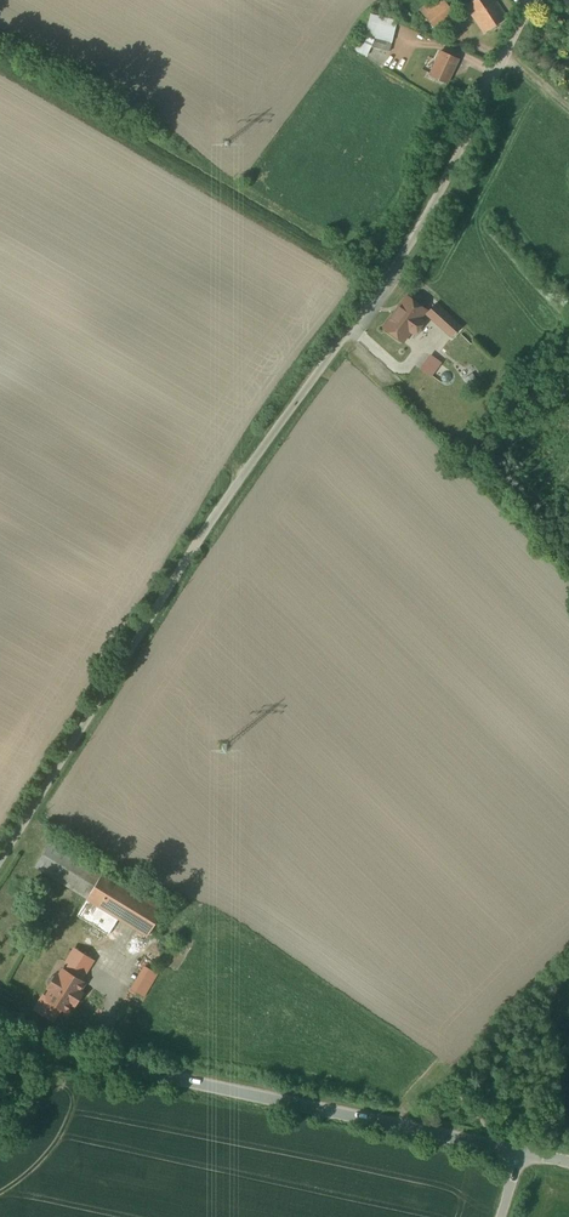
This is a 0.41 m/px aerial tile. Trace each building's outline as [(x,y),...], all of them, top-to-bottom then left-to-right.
[(429,30),(453,12),(443,0),(434,0),(417,14),(429,30)] [(494,0),(466,0),(458,6),(482,38),(508,19),(494,0)] [(371,38),(389,42),(395,20),(366,13),(359,42),(369,45),(371,38)] [(349,51),(365,56),(368,46),(352,41),(349,51)] [(375,42),(375,50),(388,49),(388,41),(375,42)] [(441,51),(429,76),(447,84),(459,59),(441,51)] [(561,91),(568,97),(568,81),(561,91)] [(402,341),(425,310),(408,298),(385,329),(402,341)] [(461,327),(435,304),(426,315),(451,338),(461,327)] [(417,369),(430,377),(440,362),(427,354),(417,369)] [(54,833),(36,861),(87,892),(79,905),(50,887),(32,917),(93,955),(120,910),(150,929),(166,902),(54,833)] [(66,972),(63,970),(59,977),(56,975),(52,976),(47,983),(48,987),(51,989),(46,998),(66,1011),(71,1003),(75,1005),(82,993),(79,991),(84,983),(80,981),(86,973),(71,964),(66,972)] [(143,998),(156,974),(142,967),(129,992),(143,998)] [(465,1083),(456,1077),(447,1091),(457,1097),(465,1083)]
